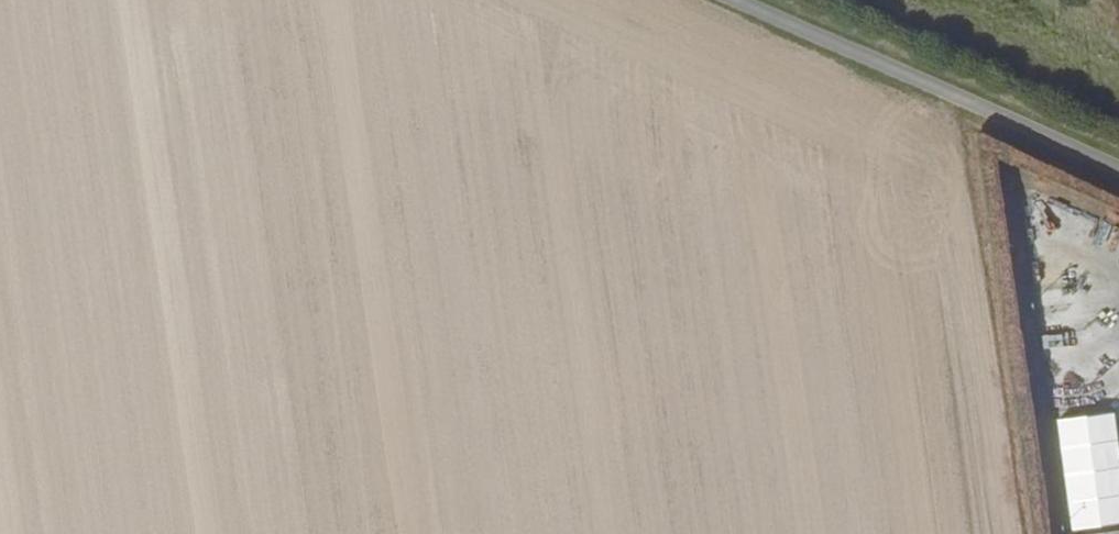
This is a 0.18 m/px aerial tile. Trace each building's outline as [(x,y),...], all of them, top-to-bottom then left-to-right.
[(1072,532),(1070,533),(1071,533),(1118,533),(1118,430),(1117,410),(1059,417),(1072,532)]
